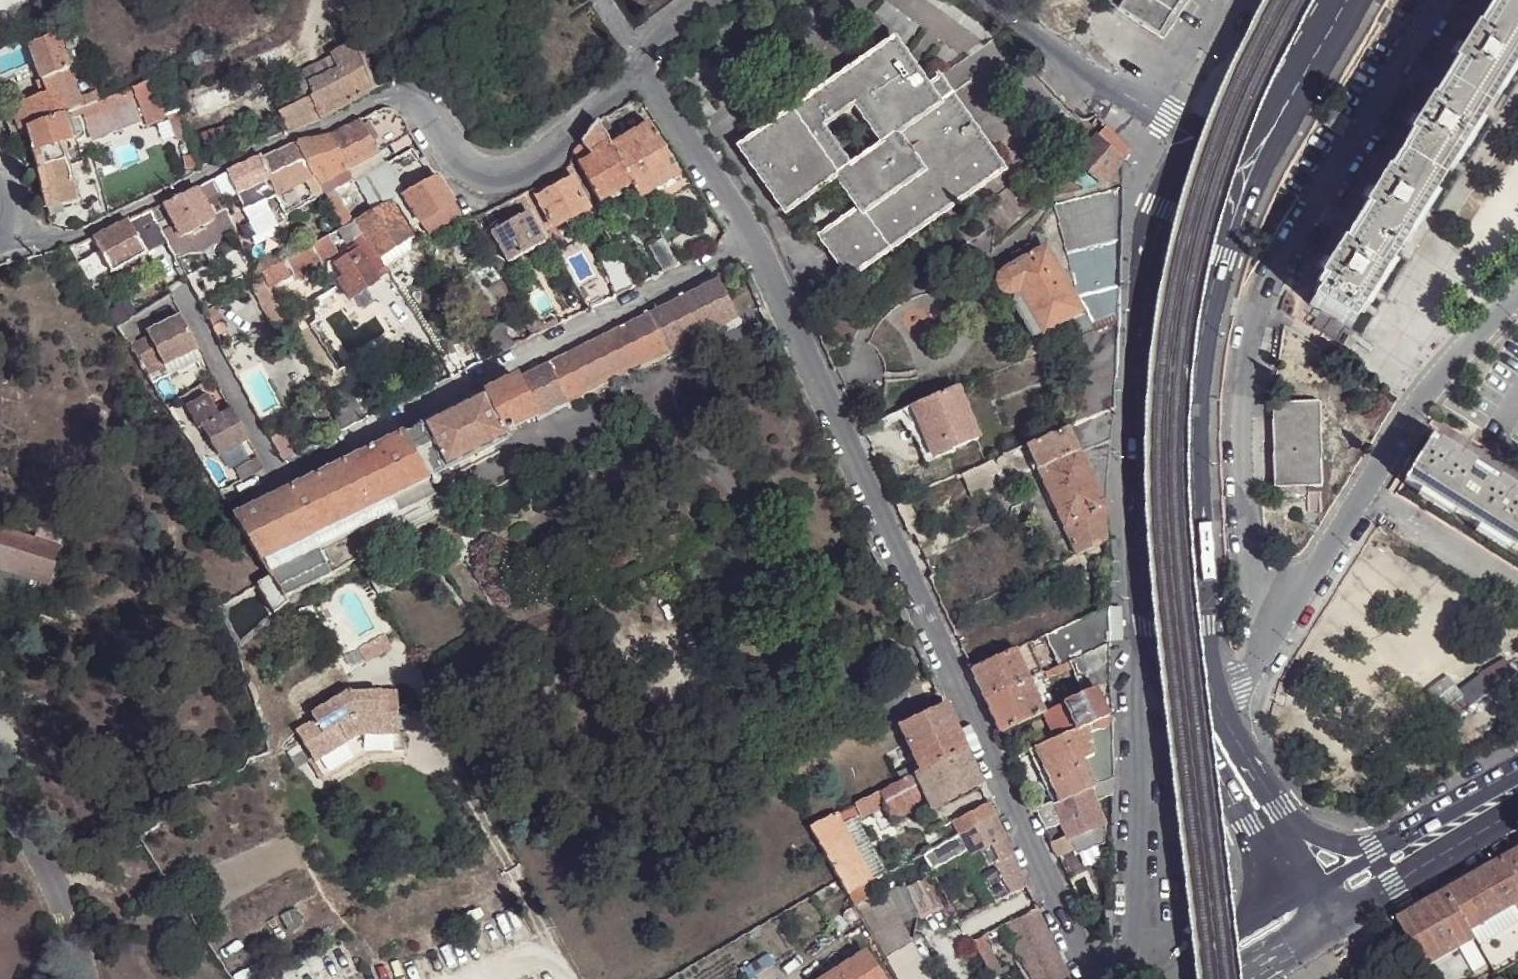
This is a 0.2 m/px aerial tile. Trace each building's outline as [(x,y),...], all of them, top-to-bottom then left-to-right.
[(1119,10),(1158,35),(1181,0),(1104,0),(1119,10)] [(1500,0),(1488,19),(1517,38),(1517,0),(1499,0),(1500,0)] [(1488,19),(1477,36),(1471,32),(1449,68),(1455,72),(1443,90),(1483,115),(1517,59),(1517,38),(1488,19)] [(19,131),(27,128),(82,108),(99,101),(95,91),(78,98),(57,35),(30,44),(41,80),(45,93),(40,94),(10,105),(19,131)] [(318,119),(374,89),(355,41),(330,55),(337,69),(307,83),(312,94),(308,95),(318,119)] [(821,236),(848,273),(997,167),(945,94),(933,103),(920,85),(889,41),(740,147),(783,208),(834,173),(860,209),(821,236)] [(337,69),(330,55),(294,72),(300,86),(307,83),(337,69)] [(393,80),(409,73),(405,62),(388,69),(393,80)] [(938,72),(920,85),(933,103),(945,94),(952,90),(938,72)] [(40,94),(45,93),(41,80),(36,81),(40,94)] [(150,82),(135,88),(144,114),(147,122),(162,116),(150,82)] [(301,98),(308,95),(312,94),(307,83),(300,86),(297,87),(301,98)] [(99,101),(82,108),(91,134),(144,114),(135,88),(99,101)] [(1483,115),(1443,90),(1432,108),(1426,105),(1404,140),(1410,144),(1398,162),(1438,187),(1483,115)] [(270,103),(274,112),(292,103),(288,94),(270,103)] [(274,112),(284,130),(287,133),(318,119),(308,95),(301,98),(292,103),(274,112)] [(43,201),(45,207),(74,198),(65,164),(81,159),(76,140),(91,134),(82,108),(27,128),(43,201)] [(329,137),(326,138),(348,175),(350,174),(347,169),(373,155),(376,159),(380,157),(378,153),(411,134),(405,120),(401,116),(396,111),(389,109),(381,110),(360,121),(329,137)] [(187,136),(179,111),(169,114),(177,140),(187,136)] [(604,118),(596,122),(607,142),(614,136),(604,118)] [(580,143),(573,151),(579,164),(592,157),(610,146),(607,142),(596,122),(580,143)] [(649,124),(610,146),(631,185),(639,198),(678,176),(649,124)] [(1120,142),(1105,126),(1097,135),(1123,158),(1131,149),(1120,142)] [(1064,128),(1054,135),(1058,140),(1067,133),(1064,128)] [(1123,158),(1097,135),(1075,159),(1102,184),(1123,158)] [(326,138),(298,143),(297,143),(314,176),(319,184),(325,195),(333,189),(350,180),(348,175),(326,138)] [(297,142),(260,157),(276,193),(306,179),(314,176),(297,143),(298,143),(297,142)] [(592,157),(579,164),(598,204),(631,185),(610,146),(592,157)] [(186,165),(196,162),(192,150),(182,152),(186,165)] [(350,174),(348,175),(350,180),(383,163),(380,157),(376,159),(373,155),(347,169),(350,174)] [(258,158),(226,173),(243,210),(276,193),(258,158)] [(1438,187),(1398,162),(1387,181),(1380,177),(1359,211),(1365,215),(1354,232),(1394,258),(1438,187)] [(524,194),(544,230),(565,219),(586,208),(570,177),(575,174),(572,168),(569,163),(557,176),(524,194)] [(579,164),(572,168),(575,174),(592,206),(598,204),(579,164)] [(358,180),(374,210),(394,200),(401,196),(383,167),(358,180)] [(221,175),(212,179),(216,189),(226,185),(221,175)] [(314,176),(306,179),(311,188),(319,184),(314,176)] [(416,188),(401,196),(409,207),(401,212),(410,226),(418,221),(419,222),(420,222),(452,202),(437,177),(416,188)] [(212,179),(150,211),(154,218),(175,257),(188,251),(196,253),(216,244),(222,236),(234,231),(216,189),(212,179)] [(1122,186),(1055,205),(1063,236),(1073,275),(1119,262),(1122,186)] [(333,189),(325,195),(342,227),(351,222),(333,189)] [(544,230),(524,194),(499,206),(504,215),(524,206),(527,212),(491,232),(508,261),(549,238),(544,230)] [(342,227),(339,229),(345,241),(351,239),(354,244),(358,250),(350,255),(333,264),(341,277),(336,281),(347,301),(378,282),(376,279),(387,273),(385,269),(422,245),(410,226),(401,212),(394,200),(374,210),(351,222),(342,227)] [(460,216),(452,202),(420,222),(429,235),(460,216)] [(281,206),(239,228),(245,239),(286,219),(281,206)] [(473,217),(466,220),(472,235),(481,230),(473,217)] [(132,230),(128,221),(92,239),(110,272),(143,250),(132,230)] [(1394,258),(1354,232),(1342,251),(1336,247),(1315,282),(1320,286),(1309,305),(1349,330),(1394,258)] [(327,235),(260,271),(263,276),(268,287),(290,276),(294,281),(321,266),(318,261),(335,252),(327,235)] [(648,246),(662,273),(677,266),(662,239),(648,246)] [(1081,310),(1045,246),(1035,251),(1030,243),(1012,254),(1015,261),(1008,267),(1013,267),(1019,271),(1022,277),(1022,284),(1019,289),(1012,300),(1033,336),(1081,310)] [(358,250),(354,244),(346,248),(350,255),(358,250)] [(622,267),(616,255),(599,263),(604,275),(622,267)] [(1117,314),(1119,262),(1073,275),(1077,296),(1089,312),(1095,322),(1117,314)] [(604,275),(614,296),(632,287),(622,267),(604,275)] [(1008,267),(1003,269),(999,273),(997,279),(998,286),(1003,291),(1010,293),(1014,292),(1019,289),(1022,284),(1022,277),(1019,271),(1013,267),(1008,267)] [(287,325),(268,287),(263,276),(249,282),(274,331),(287,325)] [(714,280),(538,366),(556,402),(565,398),(565,399),(663,352),(660,346),(698,328),(701,334),(732,318),(714,280)] [(117,325),(143,369),(156,362),(159,367),(168,361),(191,347),(196,344),(176,312),(156,323),(142,331),(145,336),(135,342),(123,321),(117,325)] [(1095,322),(1089,312),(1068,320),(1075,338),(1117,321),(1117,314),(1095,322)] [(207,319),(214,332),(225,327),(217,314),(207,319)] [(542,331),(532,316),(522,321),(531,336),(542,331)] [(153,320),(140,327),(142,331),(156,323),(153,320)] [(498,321),(477,331),(492,355),(513,345),(498,321)] [(1071,425),(1113,408),(1114,386),(1115,366),(1117,321),(1075,338),(1074,362),(1071,425)] [(296,322),(288,326),(291,334),(300,330),(296,322)] [(663,352),(565,399),(569,406),(704,342),(701,334),(698,328),(660,346),(663,352)] [(191,347),(168,361),(172,370),(196,355),(191,347)] [(224,351),(228,358),(235,356),(231,347),(224,351)] [(521,375),(485,393),(504,430),(534,415),(523,393),(529,390),(521,375)] [(337,399),(327,405),(340,431),(363,419),(346,385),(333,391),(337,399)] [(978,439),(956,388),(915,405),(923,425),(929,439),(926,440),(934,459),(951,452),(950,451),(978,439)] [(185,404),(185,405),(215,455),(244,437),(227,406),(216,413),(214,409),(204,392),(185,404)] [(485,393),(421,424),(443,468),(506,437),(504,430),(485,393)] [(1308,463),(1320,462),(1321,402),(1319,402),(1272,403),(1272,487),(1272,488),(1308,488),(1308,463)] [(225,403),(214,409),(216,413),(227,406),(225,403)] [(173,405),(168,408),(185,437),(190,434),(173,405)] [(923,425),(915,405),(902,411),(907,418),(912,424),(923,425)] [(1109,448),(1112,409),(1071,426),(1067,428),(1077,450),(1104,510),(1109,448)] [(421,424),(401,435),(422,478),(425,476),(443,468),(421,424)] [(929,439),(923,425),(912,424),(907,426),(902,428),(918,444),(926,440),(929,439)] [(277,451),(281,459),(295,452),(283,428),(269,435),(277,451)] [(1035,468),(1077,450),(1067,428),(1025,446),(1035,468)] [(235,517),(259,559),(310,534),(393,492),(401,507),(406,504),(432,491),(425,476),(422,478),(401,435),(235,517)] [(925,463),(934,459),(926,440),(918,444),(925,463)] [(1458,517),(1482,478),(1471,471),(1475,466),(1440,444),(1437,450),(1427,444),(1403,484),(1458,517)] [(1062,528),(1104,510),(1077,450),(1035,468),(1062,528)] [(256,458),(236,468),(241,479),(262,469),(256,458)] [(995,458),(960,473),(970,496),(990,487),(986,475),(999,470),(995,458)] [(1325,462),(1320,462),(1308,463),(1308,488),(1324,488),(1325,462)] [(1499,480),(1495,486),(1482,478),(1458,517),(1517,555),(1517,492),(1499,480)] [(393,492),(310,534),(317,548),(369,523),(377,519),(398,508),(401,507),(393,492)] [(1104,527),(1104,510),(1062,528),(1075,556),(1105,543),(1104,527)] [(921,527),(913,530),(920,543),(929,540),(923,527),(921,527)] [(45,588),(58,551),(56,550),(60,537),(37,529),(33,541),(0,530),(0,572),(45,588)] [(258,585),(271,611),(286,600),(285,595),(330,574),(317,548),(310,534),(259,559),(271,578),(258,585)] [(1109,639),(1108,607),(1044,636),(1057,665),(1066,660),(1109,639)] [(1043,644),(1040,638),(1030,642),(1033,648),(1043,644)] [(1109,656),(1109,639),(1066,660),(1069,666),(1081,695),(1094,689),(1108,683),(1109,656)] [(1033,648),(1030,642),(1015,649),(1028,679),(1044,671),(1033,648)] [(1028,679),(1015,649),(1000,656),(987,661),(970,669),(984,700),(1028,679)] [(1066,660),(1057,665),(1044,671),(1047,677),(1069,666),(1066,660)] [(1464,696),(1468,701),(1444,720),(1437,725),(1445,736),(1496,695),(1517,680),(1517,677),(1508,662),(1483,679),(1484,680),(1464,696)] [(1044,713),(1028,679),(984,700),(1000,733),(1044,713)] [(379,700),(379,685),(351,685),(349,682),(308,707),(312,713),(293,724),(311,753),(355,727),(395,728),(396,700),(379,700)] [(1444,720),(1468,701),(1464,696),(1453,682),(1429,701),(1444,720)] [(1110,705),(1108,683),(1094,689),(1106,717),(1094,723),(1096,728),(1086,732),(1091,743),(1088,745),(1092,756),(1084,760),(1082,761),(1094,786),(1113,778),(1112,754),(1110,722),(1110,705)] [(396,686),(379,685),(379,700),(396,700),(396,686)] [(1081,695),(1062,704),(1075,732),(1084,728),(1094,723),(1106,717),(1094,689),(1081,695)] [(1062,704),(1049,710),(1061,736),(1062,739),(1075,732),(1062,704)] [(900,726),(917,763),(921,770),(963,748),(943,706),(900,726)] [(1061,736),(1029,751),(1052,803),(1094,786),(1082,761),(1084,760),(1092,756),(1088,745),(1091,743),(1086,732),(1084,728),(1075,732),(1062,739),(1061,736)] [(921,770),(914,773),(927,802),(931,809),(979,784),(963,748),(921,770)] [(895,773),(899,780),(914,773),(921,770),(917,763),(895,773)] [(899,780),(879,790),(885,803),(892,819),(927,802),(914,773),(899,780)] [(1052,803),(1035,810),(1045,830),(1057,826),(1062,838),(1066,836),(1067,840),(1068,840),(1072,848),(1075,856),(1105,844),(1102,826),(1094,803),(1112,796),(1113,778),(1094,786),(1052,803)] [(879,790),(855,803),(861,814),(885,803),(879,790)] [(970,807),(978,825),(994,816),(986,799),(970,807)] [(842,824),(858,816),(861,814),(855,803),(836,812),(842,824)] [(948,819),(955,836),(978,825),(970,807),(947,819),(948,819)] [(822,848),(849,836),(842,824),(836,812),(810,825),(822,848)] [(872,879),(888,870),(858,816),(842,824),(849,836),(872,879)] [(924,852),(931,867),(969,849),(994,901),(1026,886),(1005,838),(994,816),(978,825),(955,836),(926,851),(924,852)] [(918,835),(926,851),(955,836),(948,819),(918,835)] [(866,881),(872,879),(849,836),(822,848),(838,877),(847,892),(866,881)] [(1050,842),(1056,856),(1072,848),(1068,840),(1067,840),(1066,836),(1062,838),(1050,842)] [(1515,907),(1517,905),(1517,852),(1490,867),(1515,907)] [(1447,891),(1472,931),(1515,907),(1490,867),(1447,891)] [(872,894),(866,881),(847,892),(853,904),(872,894)] [(861,911),(886,956),(913,941),(886,889),(881,892),(883,896),(869,903),(870,906),(861,911)] [(1432,964),(1476,939),(1472,931),(1447,891),(1397,920),(1425,968),(1432,964)] [(1037,907),(1004,923),(1002,924),(1031,978),(1070,978),(1067,972),(1037,907)] [(293,911),(279,920),(288,936),(303,928),(293,911)] [(981,934),(970,939),(991,978),(1005,978),(981,934)] [(265,978),(342,978),(357,971),(341,940),(265,978)] [(886,956),(899,978),(934,978),(913,941),(886,956)] [(819,978),(882,978),(863,951),(819,978)] [(1432,964),(1425,968),(1432,978),(1441,978),(1432,964)]
